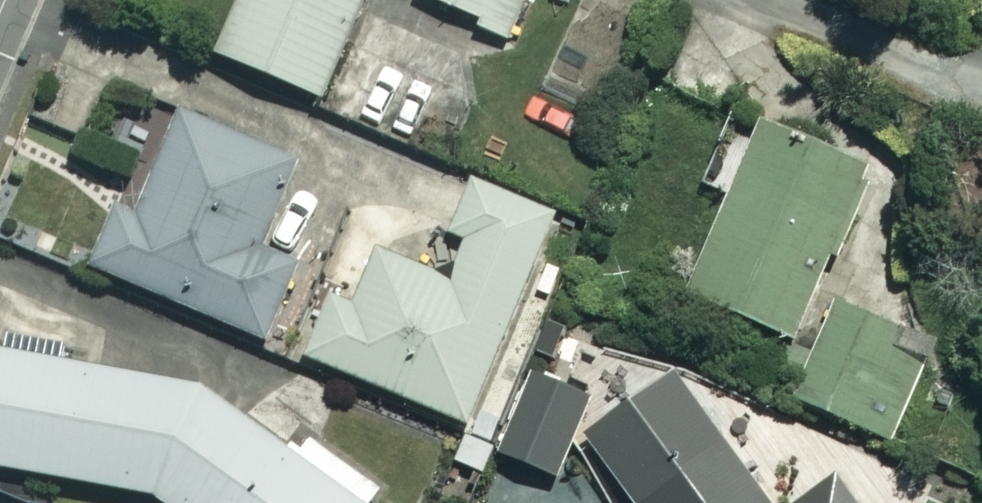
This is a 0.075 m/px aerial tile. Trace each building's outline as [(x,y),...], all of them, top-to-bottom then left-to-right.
[(213,55),(316,99),(358,0),(237,0),(213,55)] [(510,33),(524,0),(427,0),(510,33)] [(291,159),(172,111),(130,213),(111,205),(85,267),(267,342),(298,267),(254,249),(291,159)] [(864,177),(761,128),(682,293),(786,342),(864,177)] [(551,217),(472,183),(450,234),(465,240),(447,281),(377,251),(352,308),(329,298),(304,357),(462,424),(551,217)] [(930,350),(835,307),(793,398),(888,442),(930,350)] [(298,452),(208,380),(0,353),(0,468),(151,499),(157,502),(364,502),(374,489),(311,443),(298,452)] [(582,440),(628,502),(758,502),(667,378),(582,440)]
